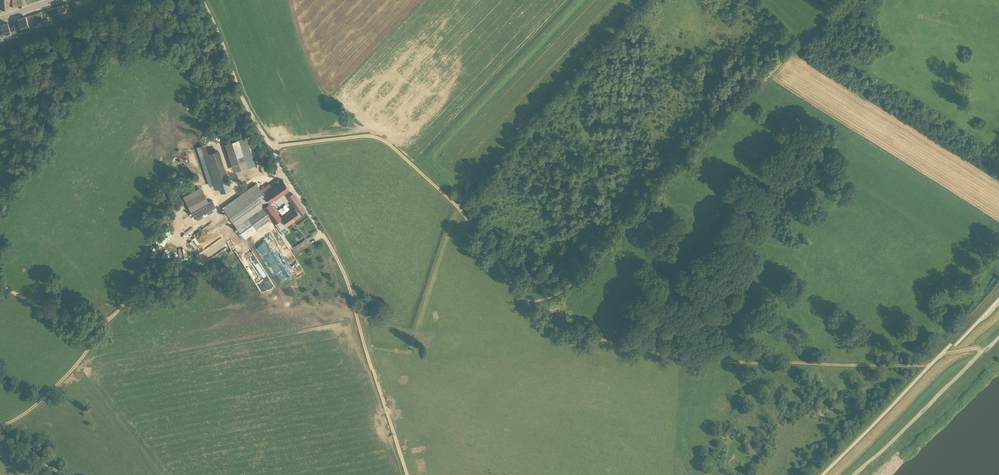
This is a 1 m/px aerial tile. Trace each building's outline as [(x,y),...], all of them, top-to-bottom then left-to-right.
[(73,9),(96,6),(95,0),(76,0),(73,0),(73,9)] [(67,2),(57,5),(59,10),(62,9),(63,12),(69,10),(67,2)] [(29,28),(25,16),(17,19),(18,22),(19,22),(18,24),(17,24),(13,25),(16,32),(29,28)] [(0,25),(0,29),(1,33),(0,34),(0,42),(4,40),(3,37),(16,32),(13,25),(10,26),(9,28),(7,27),(8,25),(7,23),(0,25)] [(233,170),(247,165),(238,138),(224,142),(233,170)] [(220,192),(231,188),(218,148),(208,151),(205,143),(196,146),(209,185),(213,184),(215,188),(219,187),(220,192)] [(292,191),(286,196),(294,207),(281,216),(270,201),(289,187),(282,179),(272,186),(268,181),(259,188),(255,182),(221,206),(237,227),(235,228),(242,237),(243,237),(244,238),(269,220),(271,224),(272,223),(273,225),(274,225),(275,224),(279,228),(300,214),(305,210),(292,191)] [(200,185),(182,195),(195,219),(216,208),(211,198),(208,200),(200,185)]
